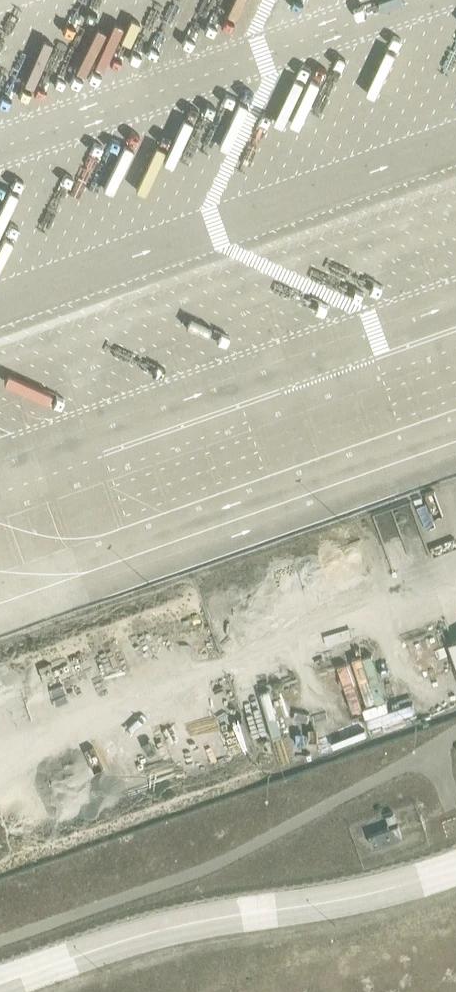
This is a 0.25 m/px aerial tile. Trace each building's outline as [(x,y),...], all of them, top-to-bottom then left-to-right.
[(447,643),(455,669),(455,640),(447,643)] [(370,834),(374,847),(402,837),(400,831),(398,825),(370,834)]
